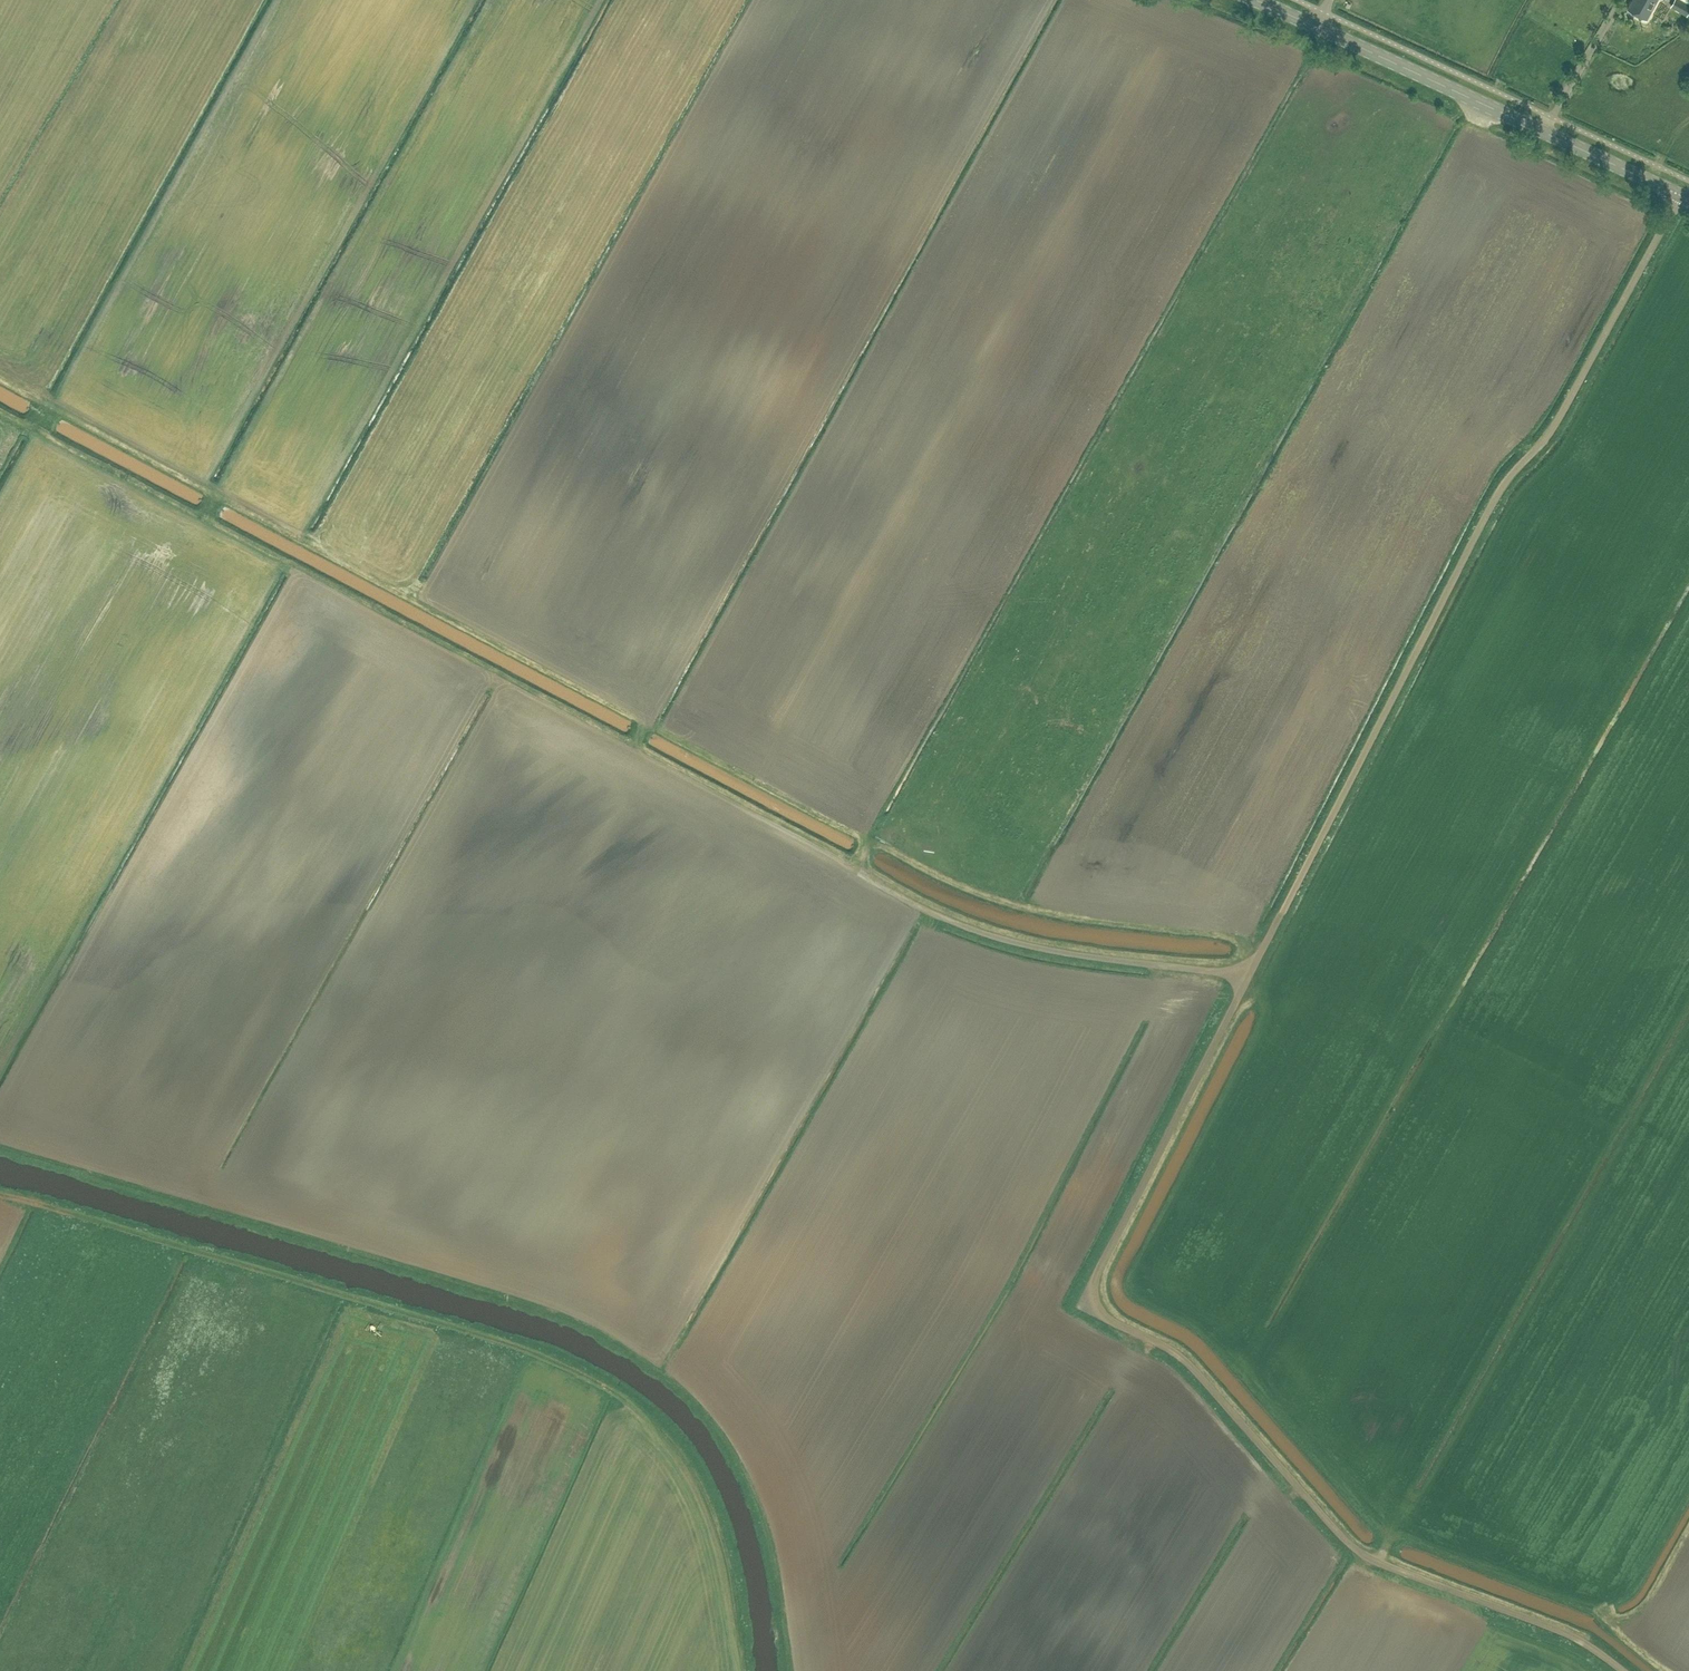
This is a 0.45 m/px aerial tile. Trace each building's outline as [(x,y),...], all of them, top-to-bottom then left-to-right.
[(1628,8),(1647,18),(1657,0),(1632,0),(1628,8)] [(1688,13),(1688,3),(1684,0),(1675,0),(1671,7),(1687,16),(1688,13)]
